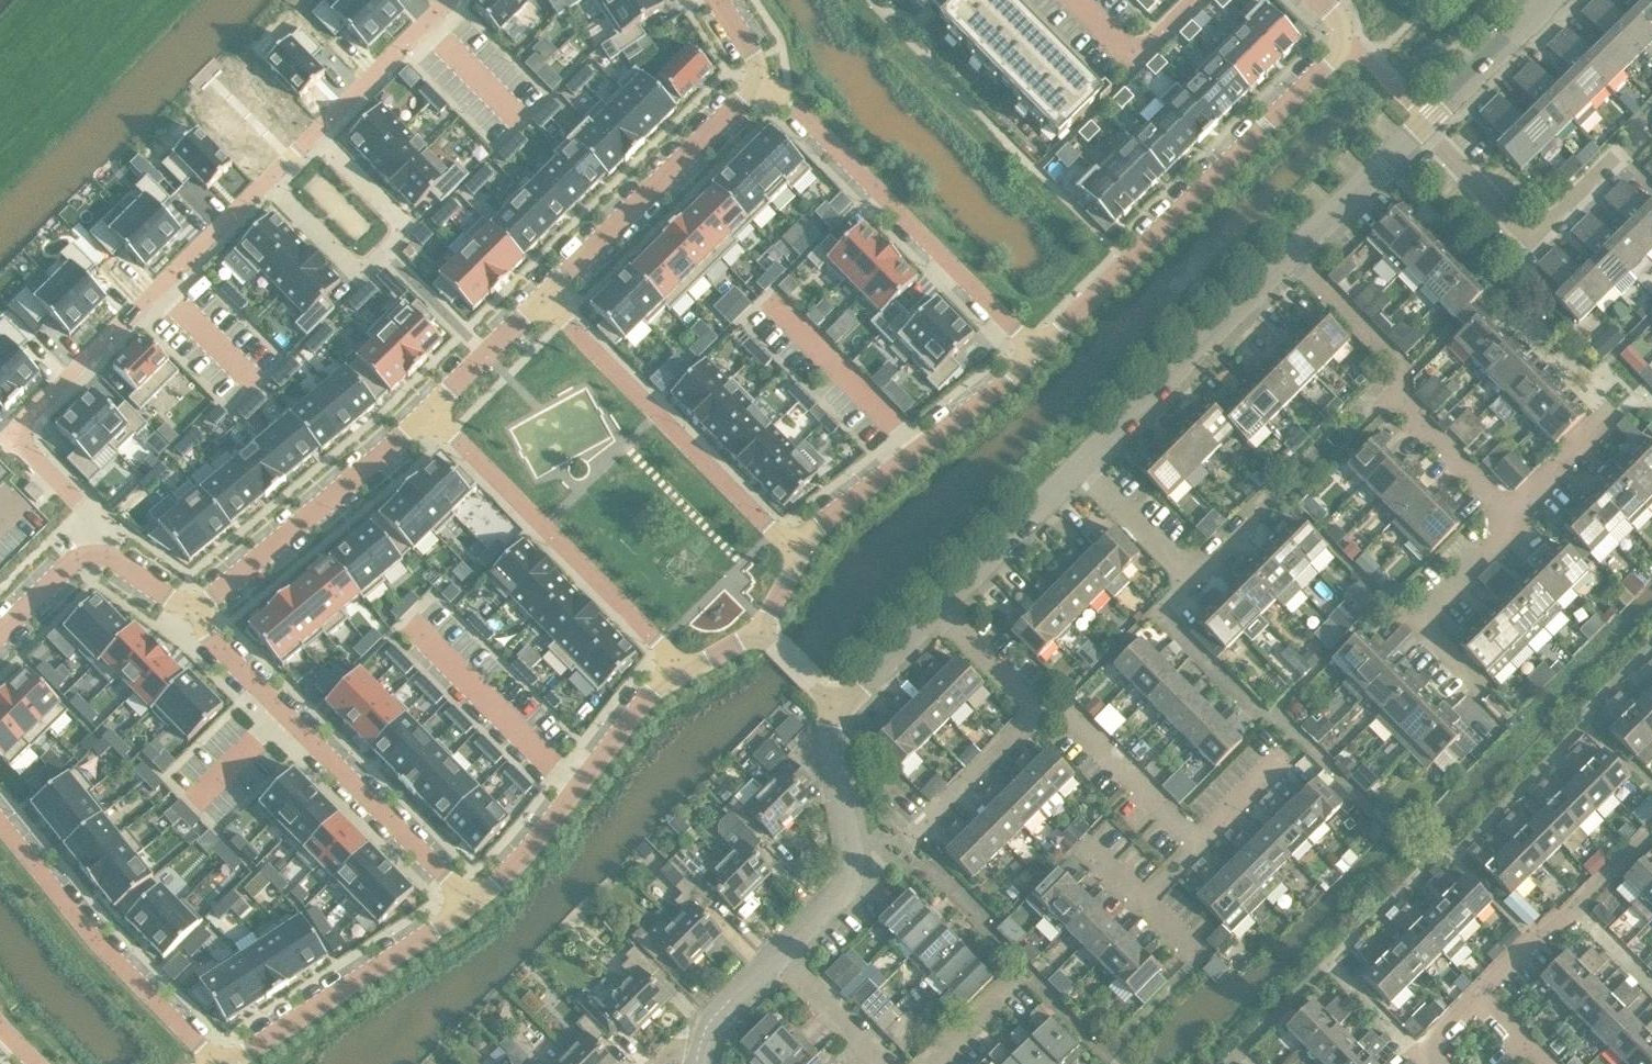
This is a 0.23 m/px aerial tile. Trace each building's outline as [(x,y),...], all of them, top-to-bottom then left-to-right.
[(312,15),(335,38),(345,28),(367,50),(386,32),(354,0),(346,0),(333,13),(324,4),(312,15)] [(386,32),(404,14),(391,0),(354,0),(386,32)] [(476,10),(499,33),(502,31),(514,43),(527,31),(514,18),(531,2),(528,0),(485,0),(476,10)] [(571,8),(565,0),(548,0),(559,16),(571,8)] [(583,0),(565,0),(571,8),(583,0)] [(603,16),(628,0),(593,0),(603,16)] [(659,0),(628,0),(603,16),(617,37),(610,41),(619,55),(623,53),(636,44),(646,37),(638,25),(664,8),(663,6),(663,7),(659,0)] [(1058,138),(1096,100),(1099,104),(1111,93),(1104,86),(1098,91),(1008,0),(913,0),(922,8),(930,0),(944,14),(940,19),(976,56),(979,53),(1001,75),(998,78),(1023,102),(1026,99),(1048,122),(1045,125),(1058,138)] [(1141,7),(1147,13),(1156,4),(1153,0),(1148,0),(1141,7)] [(1213,1),(1222,10),(1228,4),(1225,0),(1214,0),(1213,1)] [(1633,14),(1626,20),(1606,0),(1596,0),(1592,4),(1641,54),(1651,43),(1651,33),(1633,14)] [(1641,6),(1633,14),(1651,33),(1651,0),(1635,0),(1641,6)] [(1299,42),(1300,41),(1264,4),(1246,22),(1283,59),(1292,50),(1291,49),(1299,41),(1299,42)] [(1623,72),(1641,54),(1592,4),(1582,14),(1607,40),(1599,47),(1623,72)] [(1195,37),(1201,31),(1192,22),(1186,28),(1195,37)] [(1283,59),(1246,22),(1229,38),(1265,75),(1281,58),(1282,59),(1283,59)] [(1186,28),(1179,34),(1189,43),(1195,37),(1186,28)] [(1591,55),(1589,53),(1566,29),(1557,38),(1606,89),(1623,72),(1599,47),(1591,55)] [(290,41),(266,64),(279,77),(276,79),(289,92),(291,89),(301,99),(324,76),(311,62),(322,51),(301,30),(290,41)] [(1265,75),(1229,38),(1213,55),(1249,91),(1265,75)] [(1590,105),(1606,89),(1557,38),(1548,48),(1573,73),(1565,81),(1590,105)] [(610,61),(619,55),(610,41),(601,47),(610,61)] [(642,53),(636,44),(623,53),(629,62),(642,53)] [(658,78),(652,85),(651,86),(673,108),(674,107),(681,101),(681,102),(682,101),(682,100),(711,71),(712,71),(713,70),(689,47),(688,48),(659,77),(658,78)] [(535,75),(545,64),(535,54),(525,65),(535,75)] [(1161,70),(1168,64),(1158,55),(1152,61),(1161,70)] [(1248,92),(1249,91),(1213,55),(1195,72),(1199,76),(1200,75),(1232,108),(1248,92)] [(1146,67),(1155,77),(1161,70),(1152,61),(1146,67)] [(1590,105),(1565,81),(1558,88),(1533,63),(1523,72),(1573,122),(1572,122),(1579,129),(1596,113),(1590,105)] [(587,67),(577,78),(585,86),(595,75),(587,67)] [(617,86),(620,90),(621,89),(659,127),(675,110),(676,111),(677,110),(674,107),(673,108),(651,86),(652,85),(635,68),(617,86)] [(1556,139),(1572,122),(1573,122),(1523,72),(1514,81),(1539,107),(1532,114),(1556,139)] [(562,82),(554,74),(544,84),(552,92),(562,82)] [(1199,76),(1183,91),(1183,92),(1216,126),(1217,125),(1215,124),(1232,108),(1200,75),(1199,76)] [(574,96),(585,86),(577,78),(567,88),(574,96)] [(1199,143),(1216,126),(1183,92),(1183,91),(1176,84),(1158,102),(1165,110),(1166,109),(1199,143)] [(419,93),(429,103),(437,96),(427,85),(419,93)] [(1125,88),(1118,95),(1128,104),(1134,98),(1125,88)] [(643,143),(659,127),(621,89),(620,90),(605,105),(604,105),(642,143),(643,143)] [(1121,110),(1128,104),(1118,95),(1112,101),(1121,110)] [(448,106),(437,96),(429,103),(440,114),(448,106)] [(1556,139),(1532,114),(1524,122),(1499,96),(1489,106),(1539,156),(1556,139)] [(554,101),(543,111),(551,119),(562,109),(554,101)] [(583,119),(587,123),(588,122),(625,160),(624,161),(626,162),(644,144),(643,143),(642,143),(604,105),(605,105),(601,101),(583,119)] [(347,140),(369,162),(403,128),(381,105),(364,122),(361,120),(350,130),(353,133),(347,140)] [(1522,173),(1539,156),(1489,106),(1480,115),(1505,140),(1497,148),(1522,173)] [(1181,158),(1197,142),(1198,143),(1199,143),(1166,109),(1165,110),(1149,126),(1181,158)] [(541,129),(551,119),(543,111),(533,121),(541,129)] [(608,177),(624,161),(625,160),(588,122),(587,123),(571,139),(606,175),(606,176),(608,178),(609,177),(608,177)] [(1100,131),(1091,122),(1085,128),(1094,137),(1100,131)] [(1181,158),(1149,126),(1133,142),(1132,142),(1164,175),(1165,174),(1181,158)] [(426,151),(403,128),(369,162),(384,177),(382,178),(390,187),(426,151)] [(769,130),(750,148),(788,186),(787,187),(791,191),(811,171),(782,141),(785,139),(774,128),(771,131),(770,129),(769,130)] [(1078,134),(1088,143),(1094,137),(1085,128),(1078,134)] [(173,155),(163,166),(183,187),(194,177),(208,190),(232,167),(222,158),(225,155),(212,142),(210,145),(197,132),(173,155)] [(520,134),(510,145),(517,152),(528,142),(520,134)] [(1147,191),(1164,175),(1132,142),(1133,142),(1129,138),(1112,155),(1147,191)] [(590,192),(606,176),(606,175),(571,139),(553,156),(557,160),(557,159),(590,192)] [(1062,150),(1072,160),(1078,154),(1068,144),(1062,150)] [(507,163),(517,152),(510,145),(499,155),(507,163)] [(750,148),(732,167),(769,205),(787,187),(788,186),(750,148)] [(448,173),(426,151),(390,187),(398,195),(400,193),(415,208),(430,193),(441,203),(469,176),(457,164),(448,173)] [(1131,208),(1131,207),(1147,191),(1112,155),(1095,171),(1095,172),(1131,208)] [(557,160),(541,176),(573,208),(590,192),(557,159),(557,160)] [(486,167),(476,178),(484,186),(494,175),(486,167)] [(751,223),(769,205),(732,167),(713,185),(712,186),(714,188),(715,187),(751,223)] [(1091,168),(1073,186),(1093,206),(1086,213),(1100,227),(1107,219),(1113,226),(1114,225),(1114,224),(1122,217),(1123,218),(1132,209),(1132,208),(1131,207),(1131,208),(1095,172),(1095,171),(1092,167),(1091,168)] [(556,225),(573,208),(541,176),(525,192),(524,193),(556,225)] [(146,198),(128,215),(163,251),(182,233),(160,211),(171,200),(158,187),(148,177),(145,180),(136,189),(146,198)] [(473,196),(484,186),(476,178),(465,188),(473,196)] [(1649,207),(1624,182),(1615,191),(1651,228),(1651,204),(1649,207)] [(734,239),(751,223),(715,187),(714,188),(698,204),(734,240),(734,239)] [(539,242),(556,225),(524,193),(525,192),(521,188),(503,206),(506,210),(507,209),(539,242)] [(1651,253),(1651,228),(1615,191),(1605,201),(1629,226),(1623,233),(1648,258),(1651,253)] [(453,201),(442,211),(450,219),(460,209),(453,201)] [(826,203),(815,214),(821,220),(829,228),(839,217),(832,210),(826,203)] [(738,243),(734,239),(734,240),(698,204),(682,220),(681,221),(720,261),(738,243)] [(1415,227),(1407,219),(1412,214),(1402,204),(1373,233),(1367,240),(1383,257),(1388,252),(1389,253),(1415,227)] [(523,258),(539,242),(507,209),(506,210),(491,225),(490,226),(522,259),(523,258)] [(440,229),(450,219),(442,211),(432,222),(440,229)] [(234,252),(225,261),(248,283),(257,274),(258,275),(262,272),(261,271),(295,237),(272,214),(265,220),(263,217),(252,228),(255,231),(234,251),(234,252)] [(102,223),(90,234),(112,257),(123,247),(145,269),(163,251),(128,215),(111,232),(102,223)] [(1648,258),(1623,233),(1615,240),(1590,215),(1581,224),(1584,227),(1631,274),(1648,258)] [(465,236),(472,243),(473,243),(507,277),(508,276),(524,260),(524,261),(525,260),(523,258),(522,259),(490,226),(491,225),(483,218),(465,236)] [(704,277),(720,261),(681,221),(682,220),(680,219),(662,237),(663,238),(664,237),(704,277)] [(1631,274),(1584,227),(1581,224),(1571,234),(1596,259),(1589,266),(1614,291),(1614,290),(1621,298),(1638,281),(1631,274)] [(842,283),(846,279),(845,279),(880,244),(880,243),(863,226),(862,225),(840,247),(830,236),(807,259),(818,271),(824,265),(842,283)] [(1384,258),(1382,261),(1398,277),(1406,270),(1437,239),(1428,230),(1423,235),(1415,227),(1389,253),(1384,258)] [(425,228),(415,238),(423,246),(433,236),(425,228)] [(813,228),(803,239),(810,246),(821,236),(813,228)] [(295,237),(261,271),(262,272),(283,293),(318,258),(311,250),(309,251),(295,237)] [(687,294),(704,277),(664,237),(663,238),(647,254),(687,294)] [(800,257),(810,246),(803,239),(792,249),(800,257)] [(1423,287),(1449,261),(1440,252),(1445,247),(1437,239),(1406,270),(1423,287)] [(846,279),(862,296),(898,261),(899,262),(900,261),(881,241),(880,243),(880,244),(845,279),(846,279)] [(509,277),(508,276),(507,277),(473,243),(472,243),(456,259),(490,294),(491,296),(509,277)] [(71,265),(54,283),(89,319),(107,300),(85,278),(96,268),(73,245),(62,256),(71,265)] [(1614,291),(1589,266),(1581,273),(1557,248),(1548,257),(1597,307),(1614,291)] [(669,311),(687,294),(647,254),(631,270),(630,271),(666,307),(666,308),(669,311)] [(1579,325),(1597,307),(1548,257),(1537,267),(1562,292),(1554,300),(1579,325)] [(318,258),(283,293),(305,316),(296,325),(307,336),(335,309),(324,298),(340,283),(325,268),(326,266),(318,258)] [(474,310),(490,294),(456,259),(440,276),(439,275),(439,276),(440,278),(433,286),(451,304),(458,297),(473,311),(474,310)] [(1347,260),(1329,277),(1339,288),(1356,271),(1347,260)] [(915,279),(899,262),(898,261),(862,296),(880,314),(871,323),(881,334),(904,311),(895,302),(917,280),(916,279),(915,279)] [(1439,303),(1470,273),(1462,264),(1456,269),(1449,261),(1423,287),(1439,303)] [(777,264),(767,274),(775,282),(785,271),(777,264)] [(647,326),(666,308),(666,307),(630,271),(631,270),(629,268),(628,269),(610,288),(644,322),(643,323),(647,326)] [(1470,273),(1439,303),(1457,321),(1466,330),(1484,312),(1475,303),(1482,295),(1473,286),(1478,281),(1470,273)] [(764,292),(775,282),(767,274),(756,284),(764,292)] [(780,287),(789,296),(798,287),(789,279),(780,287)] [(229,282),(221,290),(231,300),(239,292),(229,282)] [(15,302),(8,309),(35,337),(42,330),(38,325),(48,315),(70,337),(89,319),(54,283),(36,300),(27,291),(15,302)] [(370,283),(360,294),(367,301),(378,291),(370,283)] [(1363,312),(1381,295),(1372,285),(1354,303),(1363,312)] [(625,340),(643,323),(644,322),(610,288),(591,306),(590,306),(605,321),(597,329),(615,347),(623,339),(625,341),(626,340),(625,340)] [(239,292),(231,300),(241,311),(249,303),(239,292)] [(360,294),(349,304),(357,312),(367,301),(360,294)] [(1381,295),(1363,312),(1372,322),(1390,304),(1381,295)] [(744,297),(733,307),(741,315),(751,305),(744,297)] [(898,339),(914,356),(915,357),(954,318),(937,301),(937,300),(936,299),(914,321),(904,311),(881,334),(892,345),(898,339)] [(401,300),(383,317),(425,359),(425,358),(441,343),(442,342),(428,327),(436,320),(417,301),(410,309),(401,300)] [(730,325),(741,315),(733,307),(723,318),(730,325)] [(814,309),(806,317),(817,327),(825,320),(814,309)] [(1471,360),(1496,335),(1488,327),(1494,322),(1484,312),(1466,330),(1454,342),(1471,360)] [(383,317),(366,335),(373,342),(374,342),(408,376),(407,377),(408,378),(427,360),(425,358),(425,359),(383,317)] [(1297,325),(1332,360),(1349,343),(1323,317),(1314,326),(1305,317),(1297,325)] [(972,336),(954,318),(915,357),(914,356),(911,360),(929,378),(927,380),(938,392),(961,369),(951,358),(973,336),(972,335),(972,336)] [(1396,346),(1414,328),(1405,319),(1387,337),(1396,346)] [(0,345),(0,372),(22,394),(23,393),(40,376),(18,353),(29,343),(6,320),(0,326),(0,337),(4,341),(0,345)] [(835,324),(826,334),(835,343),(845,334),(835,324)] [(1315,377),(1332,360),(1297,325),(1288,333),(1298,343),(1289,351),(1315,377)] [(327,326),(317,336),(324,344),(335,334),(327,326)] [(1414,328),(1396,346),(1405,356),(1423,338),(1414,328)] [(710,330),(700,341),(707,348),(718,338),(710,330)] [(1488,377),(1519,347),(1510,338),(1504,343),(1496,335),(1471,360),(1488,377)] [(317,336),(306,346),(314,354),(324,344),(317,336)] [(145,338),(114,370),(136,392),(129,399),(140,411),(179,373),(169,362),(145,338)] [(744,347),(754,357),(762,350),(752,339),(744,347)] [(697,359),(707,348),(700,341),(689,351),(697,359)] [(348,370),(347,371),(361,388),(374,375),(389,391),(389,392),(390,394),(391,393),(391,392),(407,377),(408,376),(374,342),(373,342),(357,358),(356,359),(358,361),(348,370)] [(1504,393),(1529,369),(1522,361),(1527,355),(1519,347),(1488,377),(1504,393)] [(772,360),(762,350),(754,357),(764,368),(772,360)] [(1315,377),(1289,351),(1281,359),(1272,350),(1263,359),(1298,394),(1315,377)] [(293,359),(283,370),(291,377),(301,367),(293,359)] [(678,377),(689,367),(681,359),(670,370),(678,377)] [(1282,410),(1298,394),(1263,359),(1255,367),(1264,376),(1256,384),(1282,410)] [(685,410),(693,418),(728,383),(727,382),(705,360),(671,394),(686,409),(685,410)] [(345,369),(327,384),(358,421),(376,406),(376,407),(377,406),(376,404),(389,392),(389,391),(374,375),(361,388),(347,371),(348,370),(346,368),(345,369)] [(663,368),(650,381),(661,393),(675,380),(663,368)] [(1552,380),(1543,372),(1538,377),(1529,369),(1504,393),(1497,400),(1513,416),(1520,409),(1521,410),(1552,380)] [(283,370),(272,380),(280,388),(291,377),(283,370)] [(3,412),(5,410),(6,411),(24,394),(23,393),(22,394),(0,372),(0,409),(3,412)] [(877,376),(872,382),(881,392),(887,386),(877,376)] [(1424,406),(1443,387),(1434,378),(1415,396),(1424,406)] [(731,379),(727,382),(728,383),(693,418),(701,426),(702,425),(716,440),(750,406),(751,406),(755,403),(731,379)] [(1538,427),(1562,402),(1555,394),(1560,389),(1552,380),(1521,410),(1538,427)] [(904,392),(893,382),(883,392),(893,403),(904,392)] [(327,384),(309,400),(340,436),(358,421),(327,384)] [(788,392),(799,402),(806,395),(796,384),(788,392)] [(1282,410),(1256,384),(1247,393),(1238,384),(1229,392),(1264,427),(1282,410)] [(1443,387),(1424,406),(1433,415),(1452,396),(1443,387)] [(92,392),(75,410),(110,445),(109,446),(117,453),(135,435),(137,437),(148,426),(126,403),(115,413),(93,391),(92,392)] [(1247,444),(1264,427),(1229,392),(1221,400),(1231,410),(1222,418),(1235,431),(1235,432),(1247,444)] [(259,393),(249,403),(257,411),(267,401),(259,393)] [(817,405),(806,395),(799,402),(809,413),(817,405)] [(292,414),(291,415),(320,450),(319,450),(321,453),(322,452),(322,451),(323,451),(340,436),(309,400),(292,414)] [(1562,402),(1538,427),(1555,444),(1585,414),(1577,405),(1571,411),(1562,402)] [(249,403),(239,413),(246,421),(257,411),(249,403)] [(1222,418),(1210,405),(1201,414),(1192,405),(1183,413),(1218,449),(1235,432),(1235,431),(1222,418)] [(773,428),(751,406),(750,406),(716,440),(730,454),(729,455),(737,463),(773,428)] [(219,407),(209,417),(216,425),(227,414),(219,407)] [(57,427),(56,428),(78,450),(68,460),(90,483),(102,472),(119,455),(117,453),(109,446),(110,445),(75,410),(57,427)] [(288,410),(268,427),(272,431),(273,430),(302,465),(319,450),(320,450),(291,415),(292,414),(288,410)] [(1458,439),(1477,421),(1467,411),(1448,429),(1458,439)] [(1201,465),(1218,449),(1183,413),(1174,422),(1184,431),(1176,440),(1201,465)] [(831,435),(839,428),(829,417),(821,425),(831,435)] [(1477,421),(1458,439),(1467,448),(1486,430),(1477,421)] [(166,424),(157,433),(169,445),(178,436),(166,424)] [(795,451),(773,428),(737,463),(745,471),(746,470),(761,485),(795,451)] [(197,429),(186,439),(194,447),(204,437),(197,429)] [(272,431),(254,445),(284,480),(285,479),(302,465),(273,430),(272,431)] [(1365,485),(1391,459),(1382,451),(1392,441),(1383,432),(1373,442),(1373,441),(1347,467),(1365,485)] [(155,434),(146,444),(159,458),(169,448),(155,434)] [(1646,438),(1645,439),(1640,435),(1631,444),(1641,453),(1632,462),(1651,481),(1651,445),(1646,438)] [(1201,465),(1176,440),(1168,447),(1159,438),(1149,447),(1184,482),(1201,465)] [(186,439),(176,450),(184,457),(194,447),(186,439)] [(237,460),(236,461),(265,495),(265,496),(266,498),(268,496),(286,481),(285,479),(284,480),(254,445),(237,460)] [(1491,473),(1510,454),(1500,445),(1481,463),(1491,473)] [(1167,500),(1184,482),(1149,447),(1141,456),(1150,465),(1141,474),(1167,500)] [(818,474),(799,455),(795,451),(761,485),(765,489),(784,508),(790,501),(793,504),(803,494),(801,491),(818,474)] [(1515,490),(1530,475),(1518,463),(1510,454),(1491,473),(1500,482),(1507,489),(1510,486),(1515,490)] [(152,455),(145,463),(154,471),(161,464),(152,455)] [(232,457),(215,472),(247,511),(265,496),(265,495),(236,461),(237,460),(234,456),(232,457)] [(1382,502),(1417,466),(1409,458),(1399,468),(1391,459),(1365,485),(1382,502)] [(418,478),(417,479),(451,513),(452,512),(470,495),(471,494),(469,492),(477,484),(458,466),(451,474),(436,459),(435,460),(436,460),(418,478)] [(1624,470),(1614,461),(1606,469),(1648,511),(1651,507),(1651,481),(1632,462),(1624,470)] [(154,471),(150,474),(158,482),(169,472),(161,464),(154,471)] [(1399,518),(1424,492),(1416,484),(1426,475),(1417,466),(1382,502),(1398,518),(1399,518)] [(1625,521),(1631,527),(1648,511),(1606,469),(1598,477),(1607,487),(1599,494),(1625,521)] [(215,472),(196,487),(229,526),(230,525),(247,511),(215,472)] [(150,474),(140,485),(148,493),(158,482),(150,474)] [(417,477),(396,497),(398,498),(399,497),(432,532),(435,536),(456,516),(452,512),(451,513),(417,479),(418,478),(417,477)] [(196,487),(175,505),(179,509),(180,508),(211,545),(231,528),(231,529),(232,528),(230,525),(229,526),(196,487)] [(1392,524),(1409,541),(1451,500),(1442,491),(1433,501),(1424,492),(1399,518),(1398,518),(1392,524)] [(1581,494),(1573,502),(1608,538),(1618,547),(1635,530),(1631,527),(1625,521),(1599,494),(1590,503),(1581,494)] [(371,523),(370,524),(370,525),(386,543),(397,533),(412,549),(411,549),(413,551),(414,550),(432,532),(399,497),(398,498),(380,516),(380,515),(379,516),(381,518),(373,526),(371,523)] [(1426,559),(1433,552),(1458,526),(1450,518),(1459,508),(1451,500),(1409,541),(1426,559)] [(1566,530),(1560,537),(1583,560),(1589,553),(1591,555),(1600,564),(1618,547),(1608,538),(1573,502),(1564,510),(1574,520),(1565,529),(1566,530)] [(160,527),(148,538),(170,553),(177,547),(190,563),(191,562),(211,545),(180,508),(179,509),(160,525),(160,524),(158,525),(160,527)] [(1274,531),(1309,566),(1327,549),(1301,523),(1292,532),(1282,523),(1274,531)] [(1336,524),(1326,534),(1336,544),(1346,534),(1336,524)] [(370,525),(350,541),(381,578),(382,577),(401,561),(401,562),(402,561),(401,559),(411,549),(412,549),(397,533),(386,543),(370,525)] [(1096,548),(1122,574),(1139,556),(1113,530),(1100,543),(1091,533),(1086,539),(1095,548),(1096,548)] [(1293,583),(1309,566),(1274,531),(1266,539),(1275,548),(1267,557),(1293,583)] [(498,540),(488,550),(496,558),(506,548),(498,540)] [(330,558),(329,558),(361,595),(360,596),(364,600),(385,582),(382,577),(381,578),(350,541),(330,558)] [(523,541),(489,574),(512,598),(547,562),(539,554),(538,556),(523,541)] [(1361,553),(1352,544),(1344,552),(1353,561),(1361,553)] [(1571,590),(1588,572),(1563,547),(1553,556),(1544,547),(1536,555),(1571,590)] [(1130,583),(1122,574),(1096,548),(1095,548),(1084,559),(1075,549),(1069,555),(1105,591),(1114,599),(1130,583)] [(488,550),(478,561),(485,568),(496,558),(488,550)] [(1370,578),(1380,568),(1376,564),(1365,553),(1354,563),(1370,578)] [(1089,607),(1105,591),(1069,555),(1064,560),(1074,570),(1063,581),(1089,607)] [(1554,606),(1571,590),(1536,555),(1527,563),(1537,573),(1529,581),(1554,606)] [(1293,583),(1267,557),(1258,566),(1248,556),(1240,564),(1276,600),(1293,583)] [(329,559),(310,575),(341,612),(342,611),(360,596),(361,595),(329,558),(329,559)] [(547,562),(512,598),(534,620),(568,586),(554,572),(555,571),(547,562)] [(1259,617),(1276,600),(1240,564),(1232,573),(1242,582),(1233,591),(1259,617)] [(290,592),(324,633),(323,634),(327,638),(348,619),(342,611),(341,612),(310,575),(290,592)] [(1554,606),(1529,581),(1520,589),(1511,580),(1502,588),(1543,630),(1560,613),(1554,607),(1554,606)] [(1072,624),(1089,607),(1063,581),(1051,593),(1041,584),(1036,589),(1072,624)] [(452,586),(442,596),(445,599),(449,604),(460,594),(452,586)] [(568,586),(534,620),(555,642),(556,643),(592,607),(584,599),(582,601),(568,586)] [(1495,614),(1527,646),(1543,630),(1502,588),(1494,596),(1503,606),(1495,614)] [(1072,624),(1036,589),(1030,594),(1040,604),(1030,615),(1029,615),(1055,641),(1057,640),(1063,639),(1070,632),(1070,627),(1070,626),(1072,624)] [(1259,617),(1233,591),(1225,598),(1216,589),(1207,598),(1242,634),(1251,642),(1268,625),(1259,617)] [(288,591),(267,608),(269,610),(269,609),(304,650),(323,634),(324,633),(290,592),(289,590),(288,591)] [(412,592),(402,603),(409,610),(420,600),(412,592)] [(96,596),(60,632),(77,650),(114,614),(97,597),(96,596)] [(1225,651),(1242,634),(1207,598),(1198,606),(1208,616),(1199,625),(1225,651)] [(402,603),(391,613),(399,621),(409,610),(402,603)] [(1029,615),(1030,615),(1020,605),(1014,610),(1024,620),(1011,633),(1037,659),(1055,641),(1029,615)] [(555,642),(548,649),(572,673),(575,670),(575,669),(613,631),(598,617),(600,615),(592,607),(556,643),(555,642)] [(250,628),(247,631),(257,642),(260,640),(283,668),(304,650),(269,609),(269,610),(250,626),(249,626),(248,626),(250,628)] [(475,613),(467,621),(478,631),(485,624),(475,613)] [(1527,646),(1495,614),(1487,622),(1477,613),(1469,621),(1509,663),(1527,646)] [(114,614),(77,650),(93,666),(94,667),(130,631),(129,630),(114,614)] [(1492,680),(1509,663),(1469,621),(1460,630),(1469,639),(1461,648),(1492,680)] [(485,624),(478,631),(488,642),(496,634),(485,624)] [(93,666),(93,667),(111,685),(118,678),(117,677),(152,643),(151,642),(135,626),(135,625),(129,630),(130,631),(94,667),(93,666)] [(374,630),(364,640),(372,648),(382,637),(374,630)] [(613,631),(575,669),(575,670),(598,692),(619,671),(621,674),(632,664),(629,661),(636,654),(613,631)] [(1385,645),(1377,636),(1367,645),(1358,636),(1332,662),(1349,679),(1349,680),(1385,645)] [(364,640),(354,650),(361,658),(372,648),(364,640)] [(1131,685),(1167,649),(1161,644),(1152,653),(1139,640),(1113,667),(1131,685)] [(152,643),(117,677),(118,678),(134,694),(168,660),(169,661),(170,659),(152,641),(151,642),(152,643)] [(1392,670),(1384,662),(1393,653),(1385,645),(1349,680),(1349,679),(1342,686),(1360,703),(1366,697),(1392,670)] [(393,647),(385,654),(396,665),(404,657),(393,647)] [(1096,649),(1083,661),(1091,669),(1103,657),(1096,649)] [(1148,701),(1174,675),(1163,664),(1172,655),(1167,649),(1131,685),(1148,701)] [(404,657),(396,665),(406,675),(414,667),(404,657)] [(520,658),(512,666),(522,676),(530,669),(520,658)] [(931,668),(966,703),(984,685),(958,659),(945,672),(936,663),(931,668)] [(168,660),(134,694),(151,711),(185,677),(184,676),(169,661),(168,660)] [(55,672),(44,662),(37,669),(47,680),(55,672)] [(337,667),(326,677),(334,685),(345,675),(337,667)] [(1646,667),(1639,675),(1651,688),(1651,673),(1646,667)] [(949,720),(966,703),(931,668),(926,673),(935,682),(924,694),(949,720)] [(360,669),(325,703),(326,704),(341,719),(375,685),(361,670),(360,669)] [(530,669),(522,676),(532,687),(540,679),(530,669)] [(8,688),(7,689),(49,731),(68,712),(26,670),(25,671),(26,671),(8,688)] [(1366,697),(1382,713),(1383,713),(1418,678),(1410,670),(1401,679),(1392,670),(1366,697)] [(65,682),(55,672),(47,680),(57,690),(65,682)] [(185,677),(151,711),(168,728),(172,724),(171,724),(205,690),(189,673),(188,672),(184,676),(185,677)] [(1382,713),(1375,719),(1393,737),(1426,704),(1417,695),(1431,681),(1423,673),(1418,678),(1383,713),(1382,713)] [(1165,718),(1200,682),(1195,677),(1186,686),(1174,675),(1148,701),(1165,718)] [(326,677),(316,687),(324,695),(334,685),(326,677)] [(423,677),(415,684),(425,695),(433,687),(423,677)] [(1181,734),(1208,708),(1196,697),(1205,687),(1200,682),(1165,718),(1181,734)] [(375,685),(341,719),(356,734),(390,700),(389,699),(375,685)] [(0,694),(0,719),(30,750),(49,731),(7,689),(8,688),(7,687),(0,694)] [(433,687),(425,695),(436,705),(443,697),(433,687)] [(205,690),(171,724),(172,724),(188,740),(187,741),(188,742),(223,707),(222,706),(222,707),(205,690)] [(552,691),(544,699),(555,709),(563,702),(552,691)] [(1645,699),(1636,708),(1620,693),(1613,700),(1651,740),(1651,706),(1645,699)] [(933,737),(949,720),(924,694),(912,706),(903,696),(898,701),(933,737)] [(88,706),(77,695),(70,703),(80,713),(88,706)] [(390,700),(356,734),(370,748),(370,749),(405,715),(406,716),(409,712),(393,695),(389,699),(390,700)] [(1651,743),(1651,740),(1613,700),(1605,708),(1621,723),(1611,733),(1636,758),(1651,743)] [(893,725),(890,727),(916,753),(933,737),(898,701),(892,707),(902,716),(893,725)] [(1410,754),(1452,712),(1444,704),(1434,713),(1426,704),(1393,737),(1410,754)] [(98,716),(88,706),(80,713),(91,724),(98,716)] [(452,706),(445,714),(455,725),(463,717),(452,706)] [(1198,751),(1234,716),(1228,711),(1219,720),(1208,708),(1181,734),(1198,751)] [(1433,764),(1434,765),(1449,750),(1460,739),(1451,729),(1460,720),(1452,712),(1410,754),(1426,770),(1433,764)] [(405,715),(370,749),(371,750),(371,749),(386,764),(420,730),(406,716),(405,715)] [(885,733),(873,745),(888,761),(898,771),(916,753),(890,727),(893,725),(884,716),(876,724),(885,733)] [(1234,716),(1198,751),(1217,769),(1243,743),(1230,730),(1239,721),(1234,716)] [(463,717),(455,725),(465,735),(473,727),(463,717)] [(1333,728),(1323,718),(1317,724),(1310,717),(1300,727),(1317,744),(1333,728)] [(1,760),(10,769),(30,750),(0,719),(0,761),(1,760)] [(121,740),(110,730),(103,738),(104,739),(111,746),(113,748),(121,740)] [(420,730),(386,764),(400,778),(400,779),(435,745),(434,744),(420,730)] [(93,749),(100,742),(92,735),(81,745),(89,753),(93,749)] [(482,736),(474,744),(485,755),(492,747),(482,736)] [(103,739),(93,750),(101,758),(111,747),(103,739)] [(1460,739),(1449,750),(1461,762),(1472,751),(1460,739)] [(131,751),(121,740),(113,748),(123,758),(131,751)] [(400,778),(398,779),(414,795),(415,796),(416,795),(415,794),(449,760),(450,761),(454,757),(438,740),(434,744),(435,745),(400,779),(400,778)] [(770,740),(753,756),(766,769),(775,779),(764,790),(794,821),(813,802),(805,793),(814,784),(802,773),(783,753),(770,740)] [(150,745),(142,753),(153,763),(161,756),(150,745)] [(492,747),(485,755),(495,765),(503,757),(492,747)] [(1572,755),(1613,796),(1631,778),(1604,751),(1593,762),(1579,748),(1572,755)] [(1021,758),(1057,794),(1075,776),(1049,750),(1036,763),(1027,753),(1021,758)] [(1596,813),(1613,796),(1572,755),(1565,762),(1579,776),(1569,786),(1596,813)] [(1040,811),(1057,794),(1021,758),(1016,764),(1025,773),(1014,785),(1040,811)] [(58,759),(47,768),(54,776),(65,767),(58,759)] [(1358,769),(1348,759),(1342,765),(1351,775),(1358,769)] [(449,760),(415,794),(416,795),(430,809),(464,775),(450,761),(449,760)] [(142,763),(135,771),(145,781),(153,774),(142,763)] [(512,766),(504,774),(514,785),(522,777),(512,766)] [(76,767),(31,805),(31,806),(32,805),(48,826),(90,792),(90,793),(94,790),(76,767)] [(47,768),(36,777),(43,785),(54,776),(47,768)] [(294,770),(255,807),(271,823),(309,786),(294,771),(295,771),(294,770)] [(153,774),(145,781),(155,792),(163,784),(153,774)] [(464,775),(430,809),(444,823),(444,824),(479,789),(464,775)] [(522,777),(514,785),(525,795),(533,787),(522,777)] [(1303,793),(1294,784),(1288,789),(1298,798),(1324,824),(1339,808),(1346,815),(1356,804),(1336,784),(1327,792),(1315,780),(1303,793)] [(1596,813),(1569,786),(1559,795),(1545,781),(1538,788),(1579,830),(1596,813)] [(1023,828),(1040,811),(1014,785),(1002,796),(993,787),(987,792),(1023,828)] [(309,786),(271,823),(286,838),(324,801),(309,786)] [(1563,846),(1579,830),(1538,788),(1530,796),(1545,810),(1536,819),(1563,846)] [(479,789),(444,824),(445,825),(445,824),(460,839),(494,805),(480,790),(479,789)] [(775,839),(794,821),(764,790),(746,808),(736,799),(726,809),(731,813),(747,828),(756,820),(775,839)] [(90,792),(48,826),(65,846),(102,816),(103,817),(107,813),(90,793),(90,792)] [(1006,844),(1023,828),(987,792),(982,797),(992,807),(980,818),(1006,844)] [(1265,798),(1260,803),(1276,819),(1264,831),(1290,857),(1307,840),(1272,805),(1265,798)] [(1272,805),(1307,840),(1324,824),(1298,798),(1289,806),(1288,805),(1285,807),(1277,800),(1272,805)] [(179,801),(172,809),(182,819),(190,811),(179,801)] [(324,801),(286,838),(300,852),(301,853),(339,816),(324,801)] [(494,805),(460,839),(474,853),(474,854),(475,855),(510,820),(509,819),(509,820),(494,805)] [(190,811),(182,819),(192,829),(200,822),(190,811)] [(761,843),(747,828),(731,813),(720,825),(720,836),(735,851),(724,862),(754,891),(772,873),(752,853),(761,843)] [(1563,846),(1536,819),(1527,828),(1512,814),(1505,821),(1546,863),(1563,846)] [(102,816),(65,846),(81,866),(81,867),(119,836),(118,836),(103,817),(102,816)] [(300,852),(296,856),(312,872),(320,865),(319,864),(353,831),(339,816),(301,853),(300,852)] [(989,861),(1006,844),(980,818),(969,830),(959,820),(954,825),(989,861)] [(1529,879),(1546,863),(1505,821),(1497,829),(1511,843),(1502,852),(1529,879)] [(972,878),(989,861),(954,825),(949,830),(958,840),(947,852),(972,878)] [(81,866),(79,867),(97,889),(99,888),(98,887),(135,857),(136,858),(144,851),(126,829),(118,836),(119,836),(81,867),(81,866)] [(1068,830),(1063,835),(1074,845),(1078,840),(1068,830)] [(353,831),(319,864),(320,865),(334,879),(368,846),(353,831)] [(1230,831),(1226,835),(1233,843),(1237,839),(1237,838),(1230,831)] [(1274,873),(1290,857),(1264,831),(1253,842),(1244,833),(1239,838),(1274,873)] [(249,845),(239,834),(231,842),(241,852),(249,845)] [(1231,864),(1266,899),(1283,883),(1239,838),(1234,843),(1243,852),(1231,864)] [(1067,839),(1063,843),(1069,850),(1074,846),(1067,839)] [(232,853),(221,842),(214,850),(224,860),(232,853)] [(259,855),(249,845),(241,852),(252,863),(259,855)] [(368,846),(334,879),(348,894),(349,894),(383,861),(368,846)] [(1529,879),(1502,852),(1493,861),(1479,847),(1470,856),(1511,897),(1529,879)] [(724,862),(712,873),(692,852),(682,852),(669,865),(684,881),(685,880),(705,900),(714,891),(734,911),(754,891),(724,862)] [(1616,891),(1633,907),(1651,888),(1651,852),(1624,880),(1626,881),(1616,891)] [(242,863),(232,853),(224,860),(234,871),(242,863)] [(135,857),(98,887),(99,888),(115,907),(114,908),(115,909),(117,907),(128,918),(143,903),(133,894),(151,879),(153,878),(152,877),(136,858),(135,857)] [(348,894),(344,897),(361,914),(364,910),(364,909),(398,876),(383,861),(349,894),(348,894)] [(1205,872),(1250,916),(1266,899),(1231,864),(1220,875),(1211,866),(1205,872)] [(278,875),(268,865),(260,872),(268,880),(271,883),(278,875)] [(1032,895),(1025,901),(1026,901),(1044,919),(1075,886),(1076,887),(1085,878),(1079,872),(1070,881),(1057,869),(1032,895)] [(1206,889),(1197,898),(1223,924),(1232,933),(1250,916),(1205,872),(1200,876),(1207,883),(1204,888),(1206,889)] [(1434,879),(1475,920),(1492,903),(1465,877),(1456,887),(1441,872),(1434,879)] [(289,885),(278,875),(271,883),(281,893),(289,885)] [(398,876),(364,909),(364,910),(378,924),(379,925),(414,891),(413,890),(412,890),(398,876)] [(128,918),(126,920),(127,921),(127,920),(145,939),(179,905),(179,904),(161,887),(161,886),(160,885),(158,888),(151,879),(133,894),(143,903),(128,918)] [(265,889),(255,879),(244,890),(254,900),(265,889)] [(1459,936),(1475,920),(1434,879),(1426,888),(1441,902),(1432,910),(1459,936)] [(711,906),(705,900),(685,880),(684,881),(676,889),(683,897),(676,904),(684,913),(673,924),(703,954),(722,935),(702,914),(711,906)] [(299,885),(291,893),(301,903),(309,896),(299,885)] [(1087,898),(1076,887),(1075,886),(1044,919),(1060,935),(1066,928),(1066,929),(1101,894),(1096,889),(1087,898)] [(1631,908),(1647,924),(1651,919),(1651,888),(1633,907),(1631,908)] [(233,891),(223,902),(230,909),(241,899),(233,891)] [(896,939),(925,910),(928,908),(916,896),(914,899),(908,893),(878,922),(896,939)] [(1083,945),(1109,919),(1098,908),(1107,899),(1101,894),(1066,929),(1083,945)] [(179,905),(145,939),(163,957),(163,958),(164,959),(202,921),(182,901),(179,904),(179,905)] [(223,902),(212,912),(220,920),(230,909),(223,902)] [(1408,906),(1402,912),(1442,953),(1441,954),(1450,963),(1467,946),(1458,937),(1459,936),(1432,910),(1422,920),(1416,914),(1408,906)] [(316,907),(307,913),(315,925),(324,919),(316,907)] [(912,956),(942,927),(944,924),(933,913),(930,916),(925,910),(896,939),(912,956)] [(1425,971),(1441,954),(1442,953),(1401,912),(1393,920),(1408,935),(1398,944),(1425,971)] [(282,930),(281,931),(307,971),(326,959),(327,959),(328,958),(301,917),(300,918),(282,930)] [(324,919),(315,925),(323,937),(332,931),(324,919)] [(1100,962),(1135,927),(1130,922),(1121,931),(1109,919),(1083,945),(1100,962)] [(276,921),(254,935),(260,944),(261,944),(287,984),(288,983),(307,971),(281,931),(282,930),(276,921)] [(684,973),(703,954),(673,924),(654,943),(641,930),(633,938),(655,961),(664,953),(684,973)] [(930,974),(959,944),(962,942),(950,930),(948,933),(942,927),(912,956),(913,956),(909,960),(926,978),(930,974)] [(1117,979),(1142,953),(1131,942),(1140,932),(1135,927),(1100,962),(1117,979)] [(1221,927),(1207,942),(1218,953),(1233,938),(1221,927)] [(212,936),(204,929),(194,939),(201,947),(212,936)] [(253,933),(235,945),(239,951),(242,956),(241,957),(267,997),(266,997),(267,999),(289,985),(288,983),(287,984),(261,944),(260,944),(254,935),(253,933)] [(339,934),(327,942),(332,952),(345,944),(339,934)] [(201,947),(194,939),(183,949),(191,957),(201,947)] [(1425,971),(1398,944),(1388,954),(1374,940),(1367,947),(1408,987),(1425,971)] [(1142,953),(1117,979),(1135,997),(1136,996),(1145,1005),(1168,983),(1158,973),(1160,971),(1147,958),(1157,948),(1152,943),(1142,953)] [(947,991),(976,961),(979,959),(968,947),(965,950),(959,944),(930,974),(947,991)] [(1390,1004),(1408,987),(1367,947),(1360,954),(1374,969),(1364,978),(1390,1004)] [(620,988),(650,1019),(669,1000),(649,980),(658,971),(635,948),(626,957),(630,961),(622,969),(631,978),(620,988)] [(1558,997),(1600,956),(1593,949),(1578,964),(1567,953),(1541,979),(1558,997)] [(239,951),(217,966),(220,970),(221,970),(247,1010),(266,997),(267,997),(241,957),(242,956),(239,951)] [(844,992),(862,974),(844,956),(826,974),(844,992)] [(1575,1014),(1602,988),(1593,978),(1607,964),(1600,956),(1558,997),(1575,1014)] [(1208,965),(1202,970),(1209,978),(1222,966),(1215,958),(1208,965)] [(976,961),(947,991),(965,1009),(997,977),(984,964),(981,966),(976,961)] [(171,963),(163,970),(174,981),(181,974),(171,963)] [(202,985),(188,993),(207,1012),(215,1006),(227,1024),(228,1023),(227,1022),(247,1010),(221,970),(220,970),(201,982),(200,983),(202,985)] [(860,1008),(878,990),(869,982),(851,1000),(860,1008)] [(1592,1031),(1633,991),(1625,983),(1611,997),(1602,988),(1575,1014),(1592,1031)] [(611,1018),(631,1038),(650,1019),(620,988),(600,1007),(588,995),(578,1004),(601,1027),(611,1018)] [(896,1008),(888,1000),(878,990),(860,1008),(870,1018),(878,1026),(896,1008)] [(1608,1048),(1635,1022),(1626,1013),(1640,999),(1633,991),(1592,1031),(1608,1048)] [(1304,1046),(1346,1004),(1338,997),(1323,1012),(1314,1002),(1287,1028),(1304,1046)] [(1321,1063),(1347,1036),(1338,1027),(1353,1012),(1346,1004),(1304,1046),(1321,1063)] [(1039,1007),(1032,1015),(1032,1023),(1040,1031),(1032,1039),(1056,1063),(1074,1063),(1085,1053),(1080,1048),(1068,1036),(1039,1007)] [(895,1043),(913,1024),(904,1015),(896,1008),(878,1026),(885,1033),(895,1043)] [(577,1063),(615,1063),(596,1044),(604,1036),(585,1016),(576,1025),(586,1034),(566,1053),(577,1063)] [(791,1039),(768,1017),(741,1044),(760,1063),(810,1063),(819,1055),(801,1037),(793,1037),(791,1039)] [(1651,1038),(1651,1022),(1644,1031),(1635,1022),(1608,1048),(1624,1063),(1626,1063),(1651,1038)] [(913,1024),(895,1043),(904,1052),(923,1034),(913,1024)] [(997,1063),(1056,1063),(1032,1039),(1019,1027),(1012,1035),(1012,1043),(1020,1051),(1012,1059),(1000,1046),(990,1057),(997,1063)] [(1379,1038),(1372,1031),(1357,1045),(1347,1036),(1321,1063),(1322,1063),(1353,1063),(1379,1038)] [(1372,1061),(1387,1046),(1379,1038),(1353,1063),(1375,1063),(1372,1061)] [(1626,1063),(1651,1063),(1651,1038),(1626,1063)] [(566,1053),(556,1063),(577,1063),(566,1053)]
